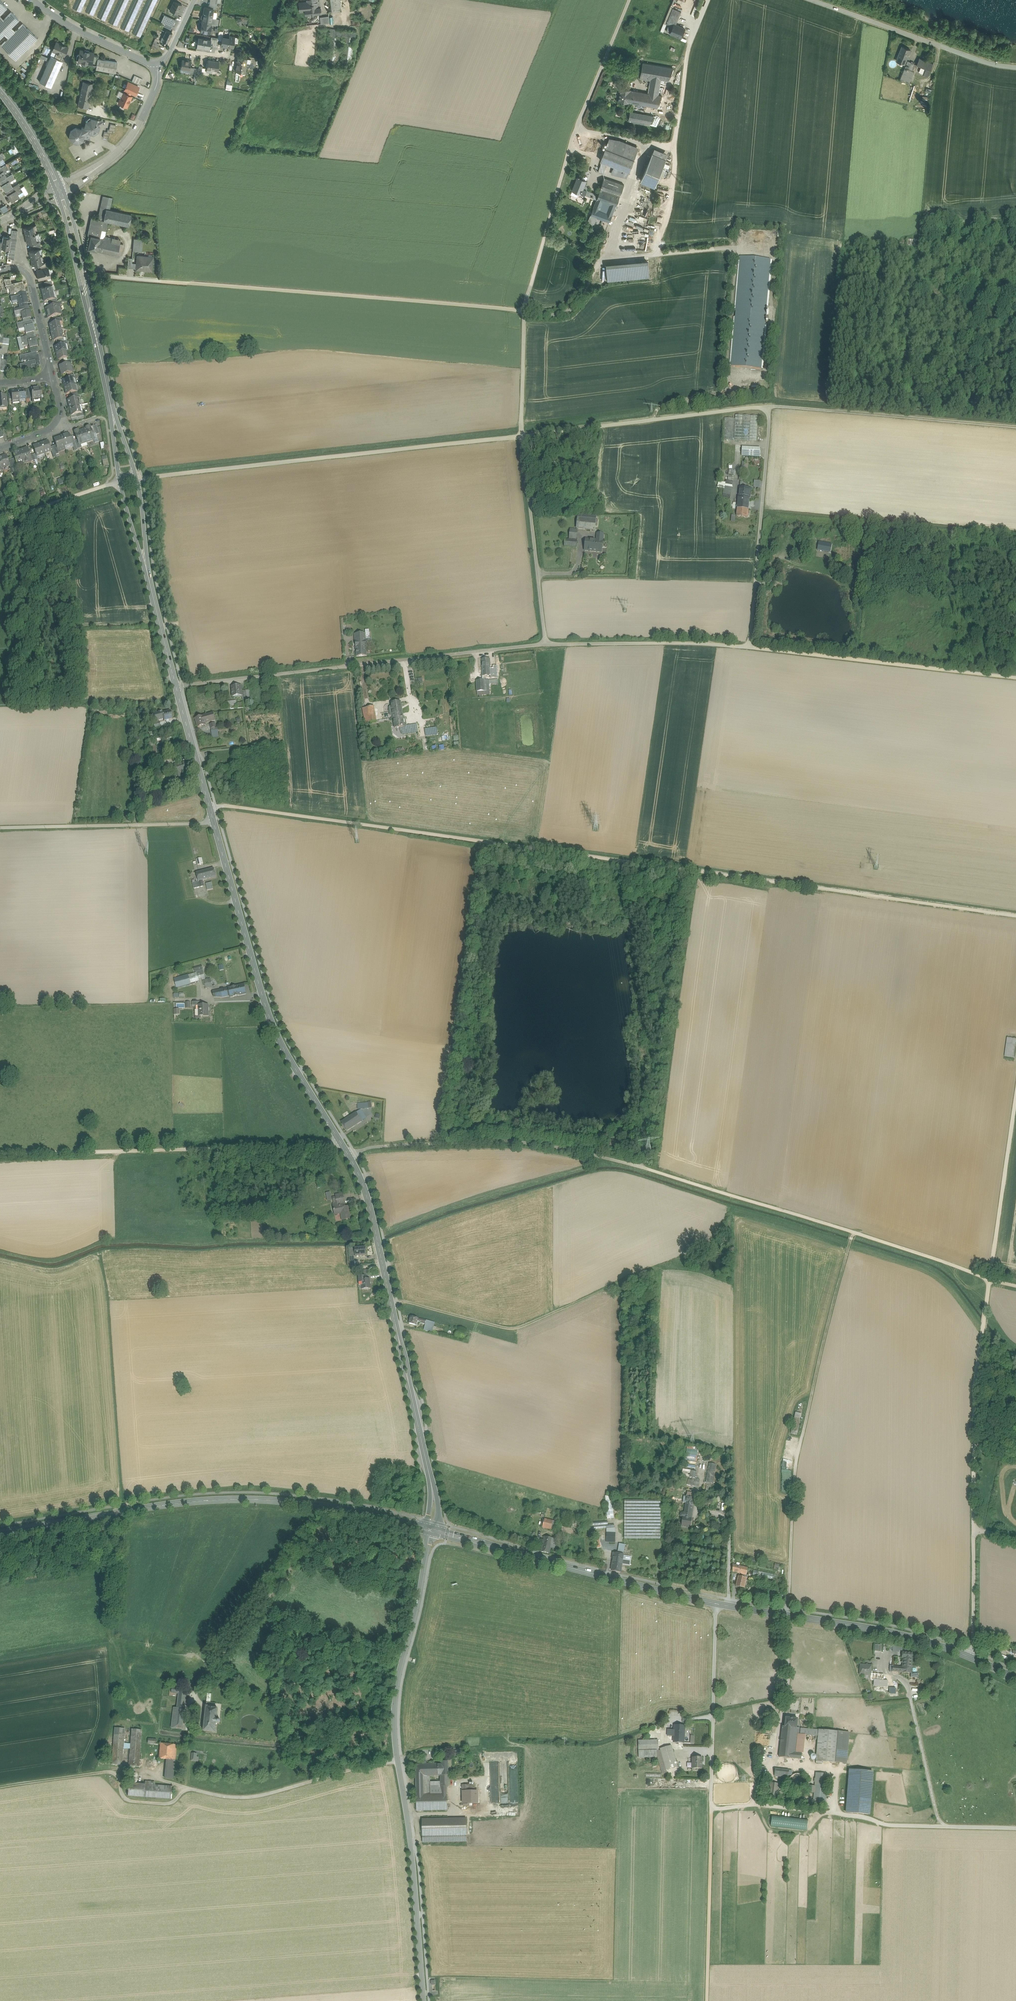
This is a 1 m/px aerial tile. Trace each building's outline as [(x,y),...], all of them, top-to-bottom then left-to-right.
[(209,8),(214,8),(216,9),(217,0),(210,0),(209,8)] [(332,11),(341,11),(340,0),(330,0),(332,11)] [(182,4),(174,1),(172,7),(171,7),(170,10),(178,14),(182,4)] [(318,1),(307,2),(308,9),(306,9),(306,11),(306,14),(306,15),(307,14),(321,13),(321,8),(321,7),(320,7),(319,8),(318,1)] [(307,2),(300,3),(301,11),(306,11),(306,9),(308,9),(307,2)] [(209,8),(204,7),(202,19),(200,32),(210,33),(212,33),(213,28),(211,28),(211,24),(214,8),(209,8)] [(681,11),(673,8),(670,14),(678,17),(681,11)] [(11,26),(19,19),(11,12),(4,19),(0,23),(0,38),(11,26)] [(678,17),(670,14),(667,23),(669,24),(674,26),(675,24),(675,25),(678,17)] [(175,20),(164,15),(161,22),(172,27),(175,20)] [(23,24),(16,31),(11,26),(4,34),(8,38),(1,45),(15,60),(37,38),(23,24)] [(675,25),(675,24),(674,26),(669,24),(667,31),(681,37),(684,28),(675,25)] [(356,31),(331,28),(330,34),(341,35),(344,36),(356,37),(356,31)] [(172,33),(166,30),(163,38),(164,38),(162,43),(161,44),(166,46),(169,40),(169,41),(172,33)] [(341,35),(330,34),(326,66),(338,67),(341,35)] [(222,36),(221,41),(220,45),(227,46),(229,38),(229,37),(222,36)] [(356,37),(344,36),(341,67),(352,69),(356,37)] [(198,38),(196,48),(209,50),(211,40),(198,38)] [(68,47),(56,42),(52,51),(53,51),(51,56),(61,60),(65,51),(66,52),(68,47)] [(910,50),(902,46),(896,60),(901,61),(901,62),(905,63),(910,50)] [(89,51),(85,50),(85,51),(80,50),(79,54),(78,54),(77,55),(76,58),(77,60),(78,60),(78,61),(82,62),(82,63),(83,64),(86,65),(87,64),(87,63),(91,64),(92,64),(93,55),(94,53),(89,52),(89,51)] [(61,60),(51,56),(39,81),(51,87),(62,61),(61,60)] [(933,64),(919,58),(917,65),(926,68),(923,75),(928,77),(933,64)] [(117,62),(98,59),(96,66),(96,69),(116,72),(117,62)] [(191,61),(182,60),(180,68),(189,70),(190,70),(190,67),(191,61)] [(219,62),(208,60),(206,68),(218,70),(219,62)] [(244,62),(237,60),(237,61),(237,63),(237,64),(236,67),(236,68),(236,71),(245,73),(245,72),(246,62),(247,62),(244,62)] [(673,68),(643,63),(640,79),(650,80),(650,81),(660,82),(661,79),(668,80),(673,68)] [(908,69),(905,68),(900,79),(909,83),(913,71),(908,69)] [(132,80),(140,84),(143,79),(135,75),(132,80)] [(93,83),(83,81),(82,87),(92,89),(93,83)] [(660,82),(650,81),(649,90),(659,92),(660,82)] [(127,94),(124,93),(119,103),(127,107),(132,96),(129,95),(131,92),(136,95),(139,87),(128,82),(124,90),(128,91),(127,94)] [(92,89),(82,87),(78,105),(88,108),(92,89)] [(631,90),(621,88),(619,101),(629,103),(629,102),(632,103),(634,91),(631,90)] [(659,92),(649,90),(648,93),(634,91),(632,103),(657,107),(662,96),(658,95),(659,92)] [(654,116),(630,111),(629,119),(641,122),(640,125),(649,127),(654,116)] [(86,122),(85,127),(82,127),(81,129),(76,128),(71,131),(69,136),(72,141),(78,143),(83,140),(84,137),(87,138),(89,137),(90,133),(93,134),(98,131),(100,125),(97,120),(91,119),(90,117),(85,120),(86,122)] [(639,148),(620,140),(609,138),(605,148),(634,160),(639,148)] [(613,169),(628,175),(634,160),(605,148),(600,160),(602,161),(607,163),(614,166),(613,169)] [(652,153),(641,180),(654,186),(666,158),(652,153)] [(607,163),(602,161),(598,172),(603,174),(605,170),(605,169),(607,163)] [(0,167),(0,181),(6,177),(3,171),(9,168),(6,164),(0,167)] [(0,181),(0,182),(5,191),(12,187),(9,181),(15,178),(12,174),(6,177),(0,181)] [(586,180),(578,176),(572,190),(581,193),(583,188),(586,180)] [(604,178),(598,194),(598,195),(597,199),(602,201),(610,204),(608,209),(614,211),(624,185),(604,178)] [(12,187),(5,191),(12,201),(24,194),(18,183),(12,187)] [(598,194),(583,188),(581,193),(597,199),(598,195),(598,194)] [(109,197),(103,196),(100,208),(106,209),(109,197)] [(597,199),(590,215),(609,222),(614,211),(608,209),(607,212),(599,210),(602,201),(597,199)] [(37,211),(39,217),(48,214),(46,208),(37,211)] [(106,209),(105,214),(103,221),(104,221),(108,221),(129,226),(131,214),(110,210),(106,209)] [(99,213),(98,219),(91,217),(88,233),(88,235),(91,236),(100,238),(104,221),(103,221),(105,214),(99,213)] [(609,222),(590,215),(589,219),(608,226),(609,222)] [(33,225),(24,227),(26,236),(35,234),(33,225)] [(35,234),(26,236),(28,244),(33,243),(37,242),(37,241),(35,234)] [(7,237),(3,236),(2,239),(2,244),(1,248),(9,249),(10,241),(7,240),(7,237)] [(100,238),(91,236),(88,249),(97,251),(101,251),(103,240),(100,239),(100,238)] [(112,237),(111,241),(108,240),(109,237),(104,236),(103,240),(101,251),(120,256),(122,247),(119,247),(121,239),(112,237)] [(34,249),(30,251),(31,257),(40,255),(39,249),(38,249),(34,249)] [(40,255),(31,257),(33,265),(37,264),(42,263),(40,255)] [(145,256),(138,255),(137,263),(136,268),(136,269),(152,270),(152,264),(151,264),(152,257),(145,257),(145,256)] [(770,260),(740,257),(731,367),(761,369),(770,260)] [(648,260),(606,263),(607,280),(649,278),(648,260)] [(41,269),(37,271),(39,279),(50,277),(48,268),(41,269)] [(11,283),(6,285),(7,290),(9,289),(11,296),(25,292),(22,281),(11,283)] [(45,285),(41,287),(42,294),(51,292),(49,285),(45,285)] [(11,296),(10,296),(12,301),(18,299),(19,305),(27,304),(28,303),(25,292),(11,296)] [(51,292),(42,294),(44,302),(49,301),(53,300),(51,292)] [(20,308),(14,310),(15,315),(21,314),(23,320),(30,318),(31,318),(28,306),(20,308)] [(55,307),(46,309),(48,318),(62,314),(60,306),(59,306),(55,307)] [(23,322),(17,324),(18,329),(25,328),(26,334),(33,332),(34,332),(32,321),(23,322)] [(54,323),(50,324),(51,332),(60,330),(58,323),(58,322),(54,323)] [(60,330),(51,332),(54,341),(56,341),(62,339),(60,330)] [(27,337),(21,338),(23,346),(28,345),(27,342),(28,342),(29,348),(37,346),(38,346),(35,335),(27,337)] [(60,346),(55,347),(57,354),(65,352),(68,351),(67,345),(64,345),(60,346)] [(65,352),(57,354),(58,361),(63,359),(67,358),(65,352)] [(36,355),(31,357),(30,354),(20,356),(21,362),(26,361),(27,364),(20,366),(22,371),(31,369),(31,371),(39,369),(38,365),(40,365),(38,360),(39,360),(38,355),(36,355)] [(65,365),(64,365),(65,366),(60,367),(62,375),(72,373),(70,364),(65,365)] [(67,380),(63,381),(65,388),(74,386),(77,385),(76,385),(77,385),(75,378),(72,379),(67,380)] [(74,386),(65,388),(66,394),(71,393),(75,392),(74,386)] [(40,388),(31,389),(32,398),(32,399),(41,398),(40,388)] [(25,390),(18,391),(19,401),(19,402),(26,401),(26,400),(25,390)] [(18,391),(11,391),(11,394),(12,402),(19,401),(18,391)] [(73,399),(68,400),(69,408),(78,406),(77,399),(76,398),(73,399)] [(78,406),(69,408),(71,416),(76,415),(80,414),(80,413),(83,413),(81,405),(78,406)] [(758,416),(735,415),(735,419),(724,418),(723,440),(756,442),(758,416)] [(96,426),(90,428),(92,434),(95,433),(96,435),(99,434),(96,426)] [(90,428),(82,430),(87,443),(94,440),(92,434),(90,428)] [(82,430),(75,433),(77,440),(79,445),(81,445),(87,443),(82,430)] [(69,434),(61,437),(64,446),(65,446),(72,443),(71,442),(72,442),(70,438),(69,434)] [(61,437),(54,439),(56,445),(57,450),(65,447),(65,446),(64,446),(61,437)] [(48,441),(40,444),(44,454),(51,452),(52,451),(50,447),(48,441)] [(40,444),(33,446),(36,454),(36,457),(37,457),(44,454),(40,444)] [(760,448),(742,447),(742,456),(760,457),(760,448)] [(27,448),(20,451),(23,462),(24,464),(31,461),(32,461),(30,455),(27,448)] [(20,451),(13,453),(15,459),(17,464),(23,462),(20,451)] [(0,458),(0,461),(2,468),(10,466),(8,459),(6,455),(0,458)] [(733,482),(726,481),(725,485),(724,484),(724,486),(725,486),(722,497),(730,499),(733,482)] [(750,489),(740,488),(739,498),(738,498),(749,499),(750,489)] [(749,499),(738,498),(737,517),(747,518),(749,499)] [(595,520),(578,518),(577,528),(594,530),(595,520)] [(597,541),(586,539),(585,550),(601,552),(603,534),(597,534),(597,541)] [(832,545),(818,542),(816,551),(830,554),(832,545)] [(370,633),(355,634),(355,635),(354,635),(355,642),(356,642),(355,642),(356,657),(367,656),(366,649),(367,649),(367,642),(366,642),(366,638),(370,638),(370,633)] [(490,660),(482,660),(482,676),(494,676),(493,669),(490,669),(490,660)] [(485,691),(484,680),(476,681),(477,692),(485,691)] [(241,686),(232,687),(233,697),(239,697),(246,696),(246,691),(242,691),(241,686)] [(400,702),(391,703),(392,707),(390,707),(389,708),(390,715),(392,716),(393,716),(394,719),(403,718),(400,702)] [(374,707),(362,709),(365,723),(366,723),(376,722),(374,707)] [(172,719),(170,711),(162,713),(163,717),(164,721),(172,719)] [(214,714),(203,717),(205,723),(215,720),(214,714)] [(203,717),(195,719),(198,728),(206,726),(205,723),(203,717)] [(403,718),(394,719),(395,728),(401,727),(402,728),(402,727),(404,727),(403,718)] [(404,727),(402,727),(402,728),(403,735),(418,732),(417,725),(404,727)] [(425,729),(426,736),(438,734),(437,727),(425,729)] [(171,757),(161,759),(163,766),(172,764),(171,757)] [(187,761),(172,765),(174,774),(176,781),(181,779),(180,773),(189,771),(187,761)] [(214,868),(196,873),(198,881),(202,880),(204,880),(204,881),(206,880),(216,877),(214,868)] [(198,881),(193,883),(194,889),(204,886),(202,880),(198,881)] [(203,971),(174,979),(177,987),(206,980),(203,971)] [(244,985),(229,988),(230,996),(231,998),(246,994),(244,985)] [(229,988),(213,992),(214,997),(222,998),(230,996),(229,988)] [(201,1005),(199,1005),(199,1006),(199,1010),(196,1010),(196,1015),(196,1018),(201,1018),(201,1015),(208,1015),(208,1005),(201,1005)] [(1007,1038),(1005,1056),(1015,1058),(1015,1048),(1015,1047),(1014,1046),(1015,1039),(1007,1038)] [(361,1112),(357,1114),(360,1119),(361,1121),(366,1119),(361,1112)] [(356,1113),(348,1118),(354,1126),(361,1121),(360,1119),(357,1114),(356,1113)] [(348,1118),(342,1122),(347,1131),(354,1126),(348,1118)] [(349,1206),(346,1207),(345,1202),(339,1203),(337,1203),(334,1204),(333,1204),(333,1205),(332,1205),(333,1210),(334,1210),(335,1215),(342,1213),(344,1220),(351,1219),(349,1206)] [(366,1247),(355,1248),(355,1256),(366,1255),(366,1247)] [(368,1279),(362,1280),(362,1281),(362,1290),(371,1289),(371,1285),(370,1285),(370,1279),(368,1279)] [(419,1319),(411,1317),(409,1324),(417,1326),(418,1322),(419,1319)] [(802,1414),(796,1413),(791,1434),(797,1435),(802,1414)] [(716,1465),(709,1464),(706,1483),(713,1484),(716,1465)] [(612,1495),(605,1496),(607,1519),(614,1518),(612,1495)] [(686,1497),(684,1496),(683,1503),(686,1503),(684,1513),(683,1513),(681,1514),(681,1516),(682,1517),(681,1526),(691,1527),(692,1518),(691,1518),(694,1498),(686,1497)] [(661,1501),(624,1500),(624,1539),(660,1539),(661,1501)] [(557,1522),(545,1519),(542,1528),(555,1531),(557,1522)] [(608,1521),(583,1523),(584,1530),(614,1527),(614,1524),(608,1525),(608,1521)] [(553,1538),(545,1537),(543,1544),(551,1546),(552,1545),(553,1538)] [(551,1546),(543,1544),(541,1552),(550,1554),(551,1547),(551,1546)] [(614,1553),(612,1570),(621,1572),(622,1565),(623,1556),(623,1555),(614,1553)] [(623,1556),(622,1565),(630,1566),(631,1557),(623,1556)] [(741,1567),(733,1565),(732,1572),(739,1573),(741,1567)] [(739,1573),(736,1586),(744,1588),(747,1575),(746,1575),(748,1569),(741,1567),(739,1573)] [(776,1575),(754,1570),(752,1575),(775,1580),(776,1575)] [(892,1650),(900,1653),(902,1647),(894,1644),(892,1650)] [(1007,1657),(1015,1657),(1015,1649),(1013,1649),(1013,1652),(1008,1652),(1007,1657)] [(914,1653),(902,1652),(902,1658),(903,1658),(903,1661),(912,1662),(913,1659),(914,1659),(914,1653)] [(912,1667),(912,1662),(903,1661),(902,1668),(902,1672),(905,1672),(911,1673),(912,1667)] [(871,1665),(860,1664),(859,1675),(870,1676),(871,1676),(871,1671),(871,1665)] [(917,1667),(912,1667),(911,1673),(905,1672),(905,1677),(916,1678),(917,1667)] [(185,1707),(187,1690),(172,1688),(172,1693),(177,1694),(176,1706),(185,1707)] [(185,1707),(176,1706),(173,1728),(182,1729),(185,1707)] [(208,1706),(206,1706),(203,1731),(216,1733),(217,1730),(215,1730),(216,1723),(217,1720),(218,1709),(208,1708),(208,1706)] [(798,1719),(786,1718),(785,1727),(783,1726),(782,1731),(799,1733),(800,1728),(797,1728),(798,1719)] [(685,1726),(675,1726),(674,1730),(674,1736),(673,1742),(684,1742),(685,1726)] [(124,1729),(114,1728),(112,1764),(122,1765),(124,1729)] [(819,1730),(800,1728),(799,1733),(799,1735),(804,1735),(818,1736),(819,1730)] [(142,1730),(132,1729),(129,1766),(139,1767),(142,1730)] [(839,1731),(819,1730),(818,1736),(816,1760),(836,1762),(839,1731)] [(799,1733),(782,1731),(779,1757),(795,1759),(797,1737),(799,1737),(799,1735),(799,1733)] [(849,1732),(839,1731),(836,1762),(847,1763),(849,1732)] [(797,1737),(795,1759),(801,1759),(804,1735),(799,1735),(799,1737),(797,1737)] [(638,1741),(638,1751),(656,1750),(658,1750),(658,1740),(638,1741)] [(159,1754),(159,1759),(175,1760),(176,1745),(167,1744),(161,1744),(159,1754)] [(660,1749),(661,1750),(666,1770),(678,1767),(672,1746),(660,1749)] [(667,1773),(666,1770),(661,1750),(658,1750),(656,1750),(658,1757),(662,1774),(667,1773)] [(702,1757),(693,1757),(693,1762),(692,1762),(692,1768),(702,1769),(702,1757)] [(175,1761),(168,1760),(166,1779),(173,1779),(175,1761)] [(438,1776),(440,1776),(440,1779),(447,1779),(446,1776),(448,1776),(448,1762),(442,1762),(442,1764),(437,1764),(438,1776)] [(517,1776),(517,1762),(508,1762),(508,1767),(500,1767),(500,1771),(508,1771),(508,1776),(517,1776)] [(425,1776),(424,1764),(415,1764),(416,1787),(424,1786),(423,1777),(425,1777),(425,1776)] [(425,1776),(438,1776),(437,1764),(424,1764),(425,1776)] [(789,1770),(775,1769),(775,1777),(788,1778),(789,1770)] [(872,1772),(850,1771),(847,1812),(869,1814),(872,1772)] [(828,1775),(817,1773),(814,1805),(825,1805),(828,1775)] [(430,1793),(441,1793),(440,1781),(430,1781),(430,1793)] [(171,1799),(172,1787),(155,1785),(145,1785),(128,1783),(128,1796),(171,1799)] [(780,1784),(769,1783),(767,1798),(778,1799),(780,1784)] [(478,1791),(474,1791),(463,1791),(463,1803),(478,1803),(478,1791)] [(447,1810),(447,1793),(441,1793),(430,1793),(429,1793),(416,1794),(416,1811),(447,1810)] [(772,1815),(771,1827),(807,1831),(808,1819),(772,1815)] [(466,1819),(422,1820),(422,1842),(467,1841),(466,1819)]
